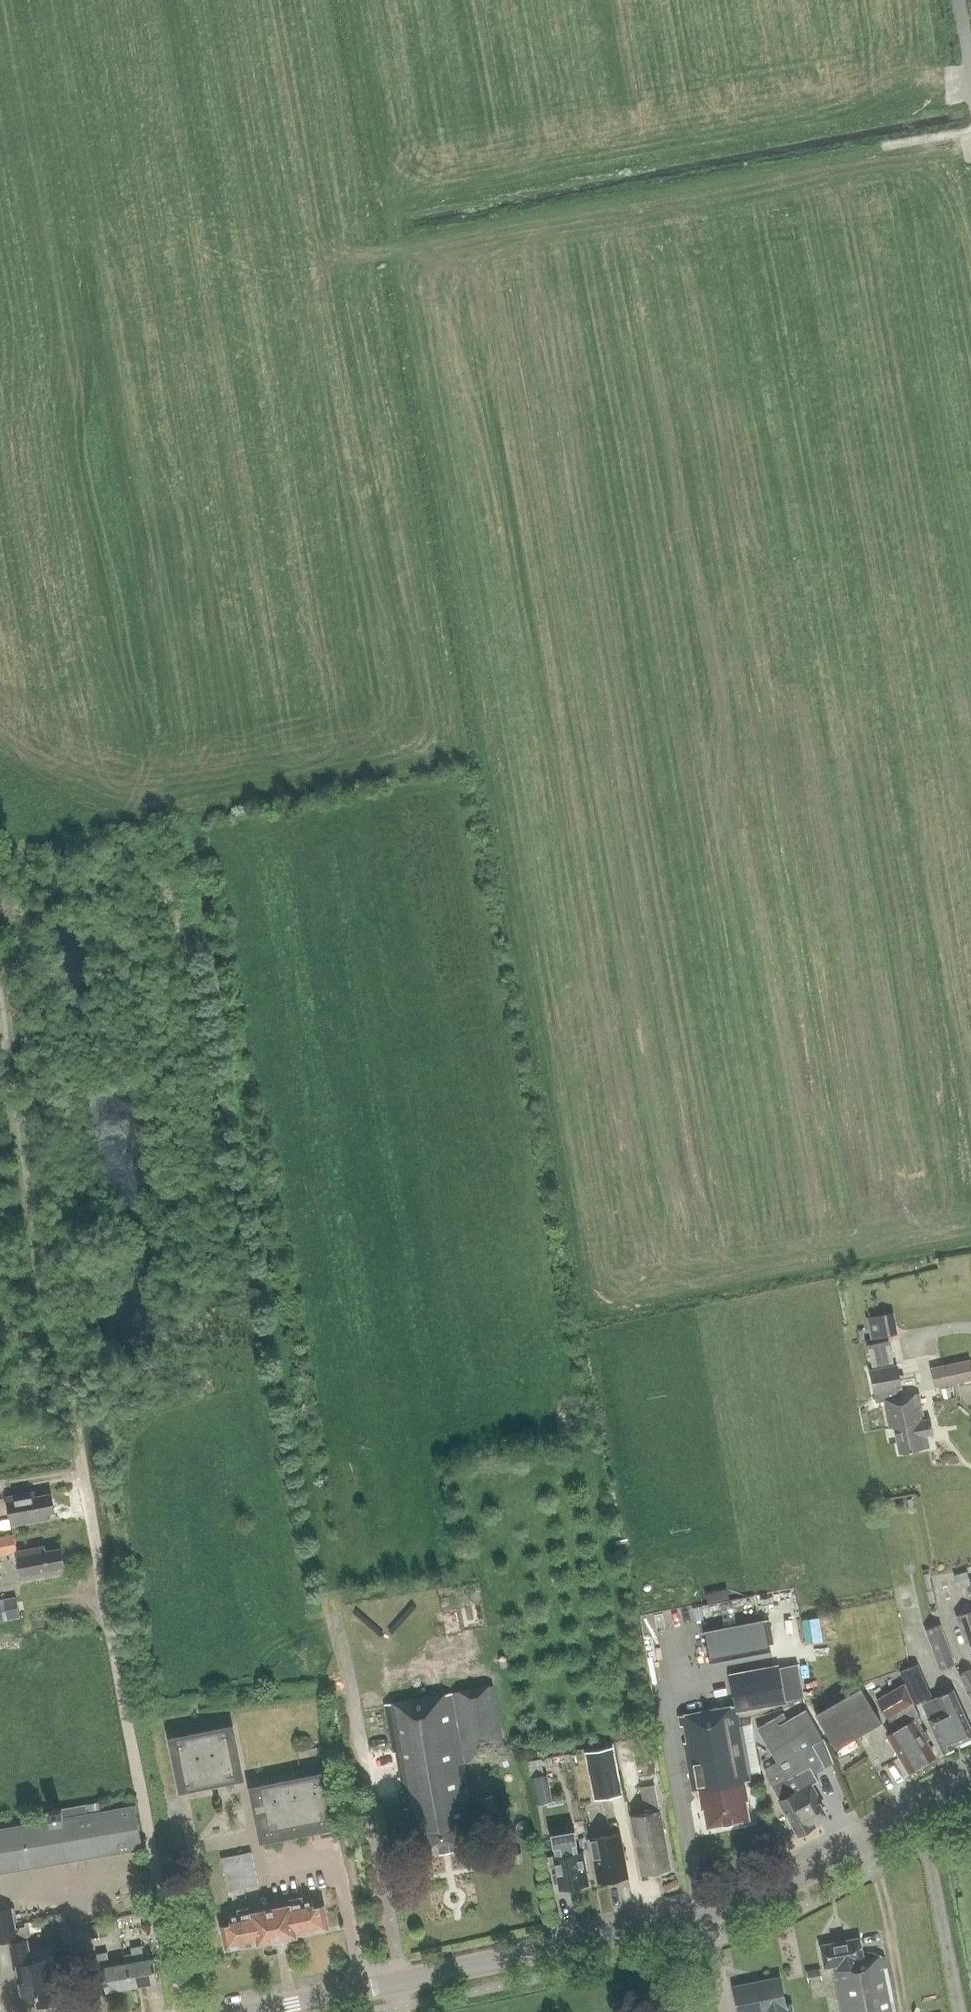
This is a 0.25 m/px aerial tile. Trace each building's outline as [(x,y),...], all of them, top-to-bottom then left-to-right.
[(890,1314),(868,1318),(872,1338),(893,1333),(890,1314)] [(889,1340),(867,1344),(872,1368),(894,1363),(889,1340)] [(932,1369),(936,1385),(970,1378),(970,1363),(970,1360),(932,1369)] [(919,1393),(899,1397),(898,1389),(902,1388),(898,1364),(869,1370),(875,1402),(884,1400),(889,1428),(894,1427),(899,1454),(929,1448),(927,1435),(933,1434),(930,1419),(924,1420),(919,1393)] [(48,1513),(55,1512),(52,1494),(35,1497),(35,1491),(6,1496),(12,1526),(49,1519),(48,1513)] [(13,1534),(0,1537),(0,1555),(16,1552),(13,1534)] [(58,1568),(65,1567),(62,1548),(45,1551),(44,1546),(16,1551),(22,1581),(59,1574),(58,1568)] [(954,1576),(958,1588),(970,1585),(967,1572),(954,1576)] [(20,1618),(16,1597),(0,1600),(0,1622),(20,1618)] [(956,1616),(970,1656),(970,1610),(956,1616)] [(810,1640),(823,1638),(820,1614),(807,1616),(810,1640)] [(763,1621),(707,1632),(712,1661),(769,1650),(763,1621)] [(926,1629),(928,1634),(931,1642),(930,1642),(940,1669),(955,1664),(939,1624),(926,1629)] [(787,1704),(786,1701),(804,1697),(798,1664),(780,1667),(780,1665),(730,1674),(736,1707),(679,1717),(693,1792),(699,1791),(703,1810),(705,1810),(708,1826),(750,1819),(746,1802),(749,1801),(745,1783),(751,1781),(738,1712),(787,1704)] [(959,1676),(970,1701),(970,1670),(959,1676)] [(888,1735),(910,1771),(935,1756),(926,1741),(929,1740),(920,1723),(922,1722),(904,1683),(876,1699),(895,1731),(888,1735)] [(466,1762),(505,1755),(492,1685),(489,1686),(489,1685),(458,1690),(458,1691),(452,1692),(457,1718),(456,1718),(451,1692),(445,1693),(445,1692),(391,1702),(392,1702),(385,1704),(385,1705),(403,1808),(409,1807),(413,1831),(417,1830),(422,1854),(440,1851),(450,1849),(468,1845),(464,1822),(468,1821),(464,1798),(469,1797),(456,1727),(459,1726),(466,1762)] [(860,1687),(815,1713),(836,1748),(881,1721),(860,1687)] [(943,1695),(924,1703),(930,1716),(927,1717),(943,1751),(955,1746),(955,1745),(970,1738),(970,1730),(953,1690),(943,1695)] [(811,1820),(823,1813),(818,1803),(821,1801),(812,1785),(819,1781),(815,1774),(826,1767),(813,1745),(823,1739),(807,1709),(780,1725),(776,1718),(758,1728),(777,1762),(766,1768),(767,1773),(766,1774),(780,1800),(800,1835),(814,1827),(811,1820)] [(169,1738),(180,1791),(243,1778),(232,1725),(169,1738)] [(586,1752),(596,1800),(621,1795),(612,1747),(586,1752)] [(249,1787),(260,1841),(333,1827),(321,1772),(249,1787)] [(530,1777),(535,1804),(551,1801),(547,1774),(530,1777)] [(643,1875),(672,1870),(660,1809),(659,1810),(654,1785),(640,1787),(644,1812),(631,1815),(643,1875)] [(493,1796),(479,1798),(483,1821),(497,1818),(493,1796)] [(143,1848),(135,1805),(101,1811),(100,1802),(39,1812),(40,1821),(0,1828),(0,1873),(143,1848)] [(552,1833),(556,1855),(554,1855),(560,1892),(590,1887),(583,1850),(579,1851),(575,1829),(552,1833)] [(599,1882),(628,1877),(621,1833),(591,1839),(599,1882)] [(221,1858),(227,1890),(258,1884),(252,1852),(221,1858)] [(324,1905),(313,1907),(312,1899),(231,1916),(232,1924),(223,1926),(227,1949),(259,1942),(259,1943),(297,1935),(297,1934),(329,1928),(324,1905)] [(56,2000),(48,1959),(31,1963),(24,1926),(15,1928),(11,1907),(0,1910),(0,1940),(10,1938),(11,1943),(10,1943),(14,1966),(17,1965),(25,2006),(56,2000)] [(104,1924),(88,1926),(91,1940),(106,1937),(104,1924)] [(883,1956),(864,1960),(860,1937),(820,1945),(825,1968),(833,1967),(835,1979),(836,1979),(842,2011),(895,2011),(883,1956)] [(131,1947),(132,1952),(124,1954),(125,1964),(129,1987),(158,1982),(154,1959),(144,1961),(141,1946),(131,1947)] [(129,1987),(125,1964),(110,1966),(107,1952),(98,1954),(100,1968),(102,1968),(106,1991),(129,1987)] [(819,1968),(806,1971),(808,1982),(822,1980),(819,1968)] [(790,2003),(785,2004),(780,1977),(733,1987),(738,2011),(792,2011),(790,2003)]
